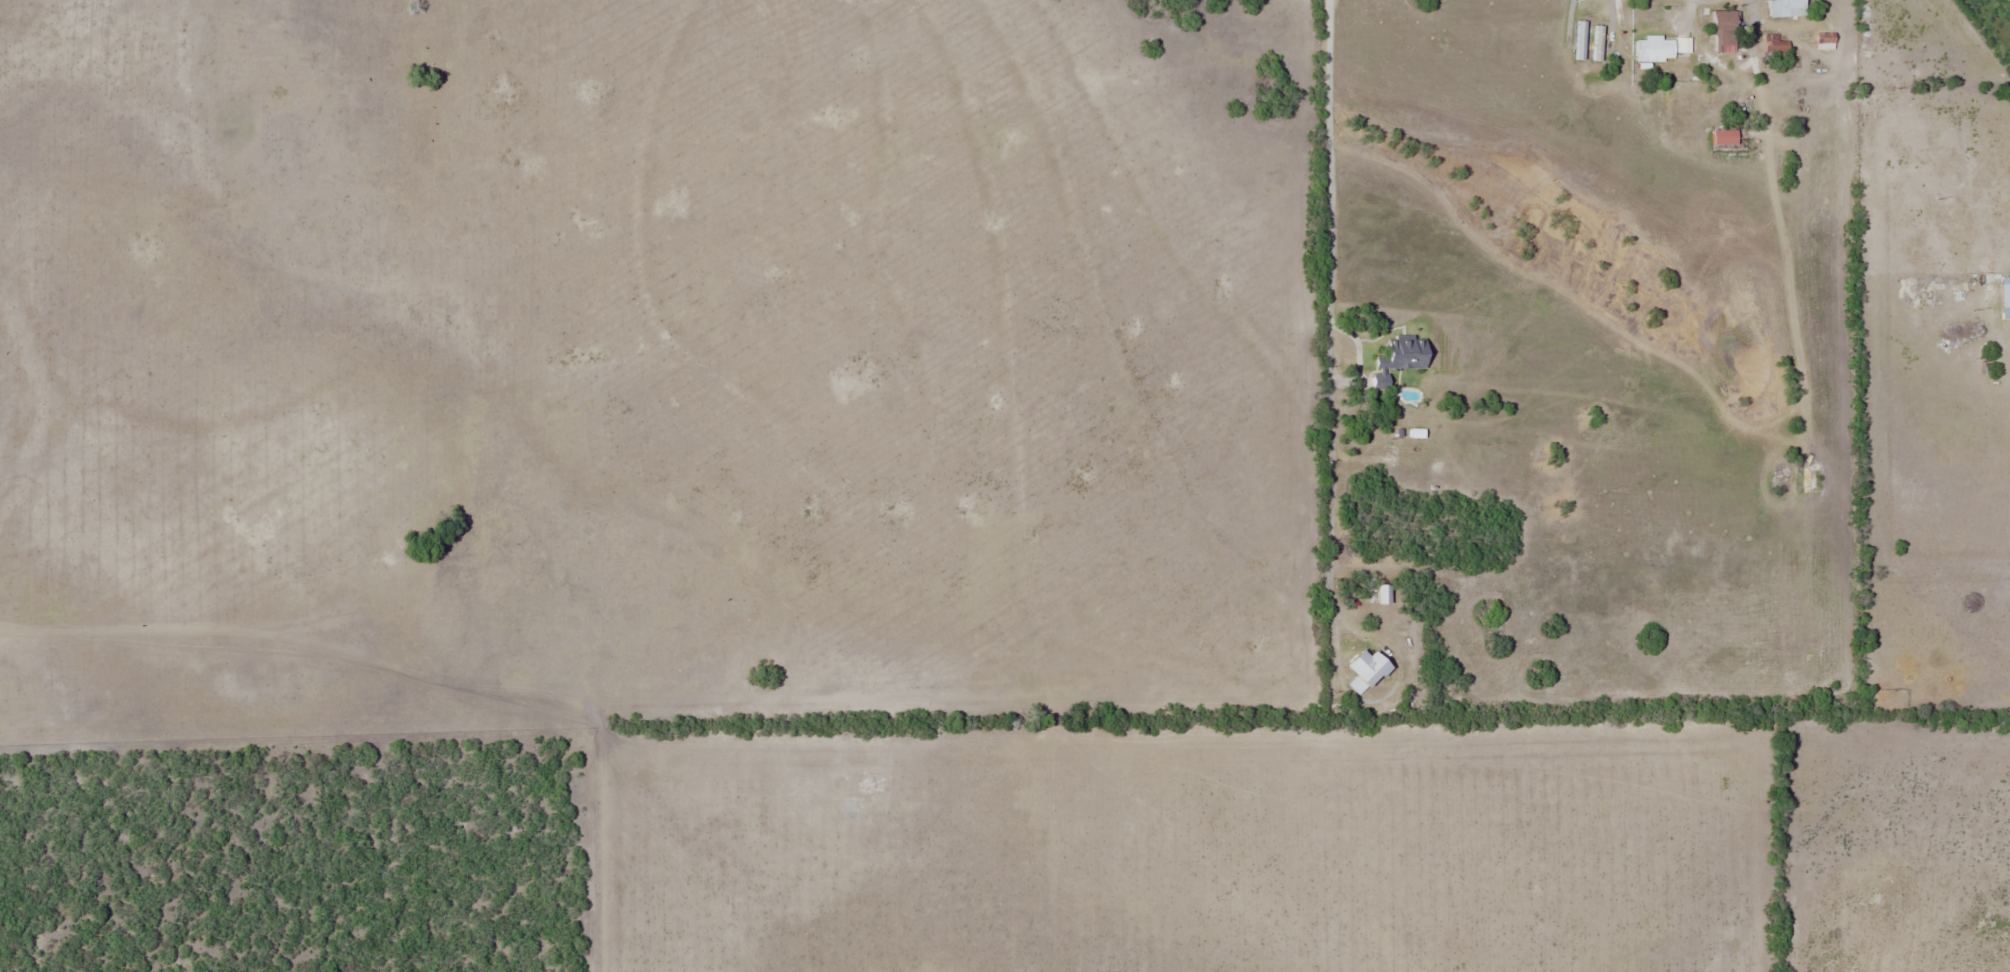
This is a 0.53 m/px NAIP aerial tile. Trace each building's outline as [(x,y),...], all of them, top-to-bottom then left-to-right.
[(1769,16),(1805,16),(1805,0),(1769,0),(1769,16)] [(1735,52),(1735,11),(1711,11),(1711,52),(1735,52)] [(1635,37),(1635,61),(1673,61),(1673,37),(1635,37)] [(1736,130),(1712,130),(1712,145),(1736,145),(1736,130)] [(1427,367),(1426,335),(1388,336),(1389,355),(1376,356),(1376,373),(1372,373),(1372,388),(1388,387),(1388,368),(1427,367)] [(1378,604),(1391,604),(1391,584),(1378,584),(1378,604)] [(1376,651),(1370,658),(1362,650),(1347,665),(1371,688),(1392,667),(1376,651)]
